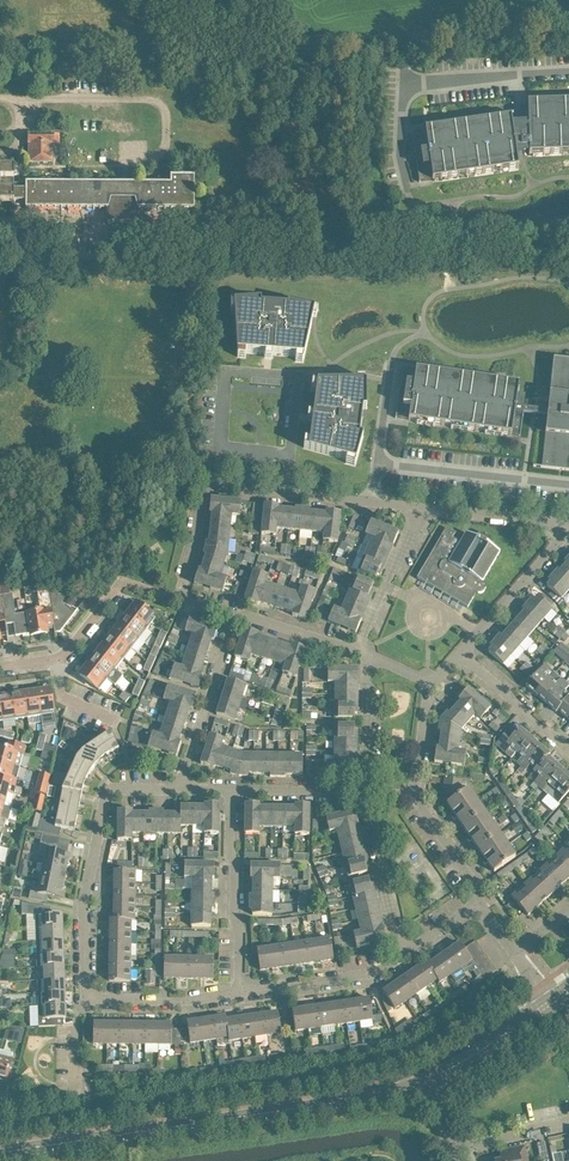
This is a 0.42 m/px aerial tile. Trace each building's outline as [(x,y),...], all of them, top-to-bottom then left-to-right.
[(568,153),(568,101),(564,102),(564,106),(551,106),(551,101),(550,101),(550,106),(538,106),(538,102),(528,103),(528,106),(528,125),(529,151),(529,154),(568,153)] [(520,123),(512,124),(513,125),(517,153),(529,151),(528,125),(528,106),(520,106),(520,123)] [(513,125),(512,124),(511,117),(509,117),(509,118),(510,118),(511,121),(504,122),(503,118),(484,121),(485,124),(478,125),(477,122),(478,122),(478,121),(476,122),(476,123),(477,122),(477,126),(470,127),(469,123),(450,126),(450,129),(443,130),(443,127),(444,127),(444,126),(441,127),(441,128),(442,127),(443,130),(436,132),(435,128),(425,129),(425,130),(413,132),(413,131),(412,131),(415,153),(417,152),(420,167),(417,168),(419,182),(420,182),(420,181),(432,180),(519,168),(517,153),(513,125)] [(29,145),(29,163),(53,163),(53,144),(59,144),(59,135),(28,135),(28,145),(29,145)] [(194,178),(179,178),(179,177),(171,177),(171,178),(161,178),(161,184),(26,184),(14,184),(14,168),(0,168),(0,202),(14,202),(26,202),(26,209),(107,210),(107,222),(139,223),(139,210),(194,210),(194,178)] [(261,301),(231,303),(231,313),(235,313),(236,330),(238,357),(245,358),(245,352),(265,354),(272,354),(296,356),(295,362),(303,362),(312,319),(314,310),(318,311),(318,310),(288,303),(287,307),(261,305),(261,301)] [(554,359),(548,411),(547,417),(542,467),(541,466),(541,467),(568,470),(568,360),(554,359)] [(398,403),(395,418),(396,418),(409,419),(409,420),(419,422),(419,418),(426,419),(426,422),(425,422),(425,423),(427,423),(428,422),(427,422),(427,419),(434,420),(434,424),(453,427),(454,423),(461,424),(460,427),(459,427),(462,428),(462,427),(461,427),(461,424),(468,425),(468,429),(487,432),(487,428),(495,429),(494,432),(493,432),(496,433),(496,432),(495,432),(495,429),(502,430),(502,434),(520,436),(523,415),(523,414),(547,417),(548,411),(529,408),(531,399),(525,399),(517,397),(519,384),(517,384),(518,385),(518,389),(510,388),(511,383),(492,380),(491,385),(484,384),(485,380),(486,380),(486,379),(484,379),(483,380),(484,380),(484,384),(477,383),(477,378),(458,375),(458,380),(450,379),(451,375),(452,375),(452,374),(449,374),(449,375),(450,375),(449,379),(442,378),(443,373),(424,370),(423,375),(416,374),(417,370),(418,370),(418,369),(416,369),(416,370),(404,368),(404,367),(403,367),(401,383),(403,383),(400,403),(398,403)] [(305,440),(304,448),(347,460),(346,463),(355,466),(363,436),(360,435),(363,409),(367,409),(366,379),(365,379),(365,382),(357,382),(312,383),(311,390),(316,391),(313,415),(313,421),(310,441),(305,440)] [(224,514),(231,515),(239,516),(241,502),(228,500),(228,503),(226,503),(219,502),(219,500),(211,499),(209,513),(212,513),(224,514)] [(276,528),(277,518),(278,509),(279,506),(265,504),(264,513),(266,513),(266,517),(265,522),(263,521),(262,534),(276,536),(276,528)] [(288,529),(300,531),(303,509),(295,508),(295,511),(290,510),(288,529)] [(290,510),(278,509),(277,518),(276,528),(288,529),(290,510)] [(300,531),(312,532),(315,513),(310,512),(310,509),(303,509),(300,531)] [(337,543),(339,525),(340,513),(327,511),(326,514),(325,524),(324,533),(323,541),(337,543)] [(231,515),(224,514),(212,513),(211,525),(230,527),(231,515)] [(324,533),(325,524),(326,514),(315,513),(312,532),(324,533)] [(373,537),(379,540),(390,545),(393,546),(399,533),(391,530),(390,532),(384,529),(382,529),(383,527),(371,521),(366,532),(365,534),(373,537)] [(229,539),(230,527),(211,525),(210,537),(229,539)] [(486,536),(486,535),(485,534),(484,534),(483,533),(481,533),(480,534),(479,534),(478,535),(477,536),(476,537),(475,538),(466,532),(460,543),(452,538),(455,533),(446,528),(417,578),(468,608),(476,593),(477,593),(478,593),(479,594),(480,594),(481,593),(482,593),(483,593),(484,592),(484,591),(485,590),(485,589),(486,588),(486,587),(485,586),(485,585),(485,584),(484,584),(483,583),(482,582),(500,552),(491,547),(491,546),(492,545),(492,543),(492,542),(492,541),(491,539),(491,538),(490,537),(489,536),(488,536),(487,537),(486,536)] [(355,542),(357,538),(348,534),(346,538),(355,542)] [(210,537),(209,542),(206,541),(206,548),(227,552),(229,539),(210,537)] [(373,537),(368,548),(386,555),(390,545),(379,540),(373,537)] [(346,538),(344,543),(353,547),(355,542),(346,538)] [(224,564),(227,552),(206,548),(204,554),(206,555),(205,558),(224,564)] [(386,555),(368,548),(363,559),(384,568),(381,567),(386,555)] [(338,557),(336,562),(345,565),(347,560),(341,558),(344,551),(338,549),(335,556),(338,557)] [(220,576),(224,564),(205,558),(201,570),(213,574),(220,576)] [(363,559),(358,571),(376,579),(378,574),(381,575),(384,568),(363,559)] [(342,572),(333,568),(331,573),(340,576),(342,572)] [(560,571),(558,569),(553,575),(568,589),(568,573),(563,568),(560,571)] [(203,583),(209,585),(211,586),(210,588),(223,592),(227,579),(220,576),(213,574),(201,570),(198,570),(194,583),(202,586),(203,583)] [(250,573),(241,570),(239,575),(248,578),(250,573)] [(319,580),(320,575),(306,570),(304,575),(319,580)] [(259,602),(262,592),(265,583),(267,576),(254,571),(250,584),(252,585),(251,589),(250,593),(247,592),(245,600),(258,605),(259,602)] [(568,590),(568,589),(553,575),(548,581),(550,583),(547,586),(561,599),(568,590)] [(373,585),(362,580),(355,578),(351,589),(371,598),(374,591),(371,590),(373,585)] [(276,587),(265,583),(262,592),(259,602),(270,606),(276,587)] [(9,586),(0,585),(8,643),(9,642),(6,625),(14,623),(16,636),(31,634),(28,613),(15,615),(12,594),(10,594),(9,586)] [(0,585),(0,633),(6,632),(8,643),(0,585)] [(288,591),(276,587),(270,606),(282,609),(288,591)] [(299,594),(296,604),(293,613),(292,616),(306,620),(308,612),(306,611),(307,607),(309,603),(311,604),(315,591),(302,587),(299,594)] [(351,589),(346,601),(363,608),(368,597),(371,598),(351,589)] [(46,626),(54,625),(49,591),(37,590),(40,611),(28,613),(31,634),(31,635),(47,633),(46,626)] [(63,604),(61,592),(49,591),(54,625),(55,633),(60,632),(78,609),(77,609),(74,613),(65,605),(63,604)] [(215,591),(213,602),(228,605),(230,595),(215,591)] [(293,613),(296,604),(299,594),(288,591),(282,609),(293,613)] [(324,591),(322,595),(330,599),(332,594),(324,591)] [(97,596),(78,594),(90,604),(96,596),(97,596)] [(552,609),(547,604),(538,597),(534,600),(532,598),(527,604),(544,618),(552,609)] [(363,608),(346,601),(341,612),(348,614),(359,619),(363,608)] [(136,603),(132,608),(131,607),(128,611),(129,612),(128,614),(147,629),(156,619),(136,603)] [(524,612),(521,615),(535,628),(544,618),(527,604),(522,610),(524,612)] [(343,625),(349,628),(348,630),(356,633),(361,620),(359,619),(348,614),(341,612),(334,608),(328,621),(340,627),(341,624),(343,625)] [(123,617),(120,622),(121,622),(120,624),(139,639),(145,644),(153,633),(147,629),(128,614),(124,618),(123,617)] [(521,615),(513,624),(527,637),(535,628),(521,615)] [(206,626),(203,625),(201,624),(202,622),(190,618),(185,631),(193,634),(202,637),(211,640),(214,641),(218,627),(210,625),(210,627),(206,626)] [(120,624),(116,629),(115,628),(112,632),(113,633),(112,634),(131,649),(139,639),(120,624)] [(513,624),(505,633),(519,646),(527,637),(513,624)] [(556,629),(566,639),(568,636),(568,635),(566,632),(559,626),(556,629)] [(251,655),(253,648),(257,636),(258,633),(244,629),(242,637),(244,638),(242,644),(241,646),(239,645),(235,658),(248,662),(251,655)] [(564,641),(566,639),(556,629),(553,633),(560,639),(561,638),(564,641)] [(161,631),(158,637),(157,638),(164,641),(167,633),(161,631)] [(511,655),(519,646),(505,633),(502,637),(500,635),(495,641),(511,655)] [(107,638),(104,642),(105,643),(104,644),(123,659),(129,664),(137,653),(131,649),(112,634),(108,639),(107,638)] [(208,651),(208,649),(211,640),(202,637),(193,634),(189,645),(208,651)] [(268,640),(266,639),(257,636),(253,648),(251,655),(262,658),(268,640)] [(160,648),(164,641),(157,638),(154,646),(160,648)] [(280,643),(276,642),(268,640),(262,658),(274,662),(280,643)] [(503,665),(511,655),(495,641),(490,646),(492,648),(489,652),(503,665)] [(274,662),(279,664),(285,666),(288,656),(291,647),(280,643),(274,662)] [(539,647),(546,654),(550,650),(543,643),(539,647)] [(565,662),(568,658),(568,650),(561,643),(553,652),(565,662)] [(97,653),(96,654),(115,670),(123,659),(104,644),(100,649),(99,648),(96,652),(97,653)] [(298,664),(299,660),(300,656),(303,657),(305,649),(292,644),(291,647),(288,656),(285,666),(283,673),(296,677),(299,667),(300,665),(298,664)] [(189,645),(187,653),(185,657),(204,663),(208,651),(189,645)] [(543,657),(546,654),(539,647),(536,651),(543,657)] [(170,657),(172,653),(164,649),(162,653),(170,657)] [(91,658),(88,662),(89,663),(88,664),(107,680),(115,686),(123,676),(115,670),(96,654),(92,659),(91,658)] [(147,662),(153,665),(156,658),(156,657),(150,655),(147,662)] [(185,657),(184,662),(182,668),(191,671),(200,674),(204,663),(185,657)] [(522,665),(530,672),(534,668),(526,661),(522,665)] [(153,665),(147,662),(143,670),(149,673),(153,665)] [(88,664),(84,669),(83,668),(80,672),(81,673),(80,675),(99,690),(107,680),(88,664)] [(162,666),(157,664),(153,673),(157,675),(162,666)] [(555,673),(550,668),(545,664),(526,686),(536,695),(555,673)] [(530,672),(522,665),(520,669),(527,676),(530,672)] [(170,679),(171,679),(182,683),(183,681),(187,682),(191,683),(191,686),(199,688),(203,675),(200,674),(191,671),(182,668),(174,666),(170,679)] [(336,682),(343,683),(355,683),(358,683),(358,669),(350,669),(350,671),(343,671),(341,671),(341,668),(328,668),(328,682),(336,682)] [(231,671),(229,676),(243,681),(245,674),(231,670),(231,671)] [(257,675),(252,673),(246,671),(245,674),(243,681),(249,682),(254,684),(257,675)] [(546,703),(565,682),(555,673),(536,695),(546,703)] [(139,679),(136,687),(142,689),(145,682),(139,679)] [(246,685),(228,679),(224,691),(243,697),(246,685)] [(146,689),(150,691),(154,682),(150,680),(146,689)] [(343,683),(336,682),(335,695),(355,695),(355,683),(343,683)] [(568,697),(568,696),(564,691),(568,686),(568,685),(565,682),(546,703),(556,712),(568,697)] [(168,686),(163,699),(192,708),(196,695),(189,693),(188,695),(180,692),(180,690),(169,686),(168,686)] [(142,689),(136,687),(132,694),(138,697),(142,689)] [(282,687),(281,692),(291,696),(292,691),(282,687)] [(39,691),(37,691),(41,716),(42,723),(42,726),(55,724),(54,714),(50,689),(44,690),(44,689),(38,690),(39,691)] [(491,709),(481,700),(479,702),(478,700),(473,696),(474,694),(468,689),(459,699),(461,701),(470,709),(475,714),(481,719),(491,709)] [(41,716),(37,691),(31,692),(31,691),(26,692),(26,693),(24,693),(28,718),(41,716)] [(239,709),(243,697),(224,691),(220,703),(239,709)] [(388,691),(388,701),(408,701),(409,691),(388,691)] [(130,697),(123,692),(119,698),(126,703),(130,697)] [(28,718),(24,693),(18,694),(18,693),(13,693),(13,695),(12,695),(15,720),(28,718)] [(12,695),(6,696),(5,695),(0,695),(0,697),(0,705),(2,722),(15,720),(12,695)] [(355,695),(335,695),(335,707),(357,707),(355,706),(355,695)] [(279,701),(288,704),(290,699),(280,696),(279,701)] [(556,712),(558,710),(567,718),(568,716),(568,697),(556,712)] [(468,722),(475,714),(470,709),(461,701),(454,709),(468,722)] [(186,719),(188,713),(189,708),(180,705),(171,702),(167,713),(186,719)] [(217,715),(235,721),(239,709),(220,703),(217,715)] [(357,707),(335,707),(335,719),(354,720),(355,714),(357,714),(357,707)] [(282,723),(285,711),(276,708),(272,720),(282,723)] [(454,709),(450,714),(448,712),(440,720),(460,730),(468,722),(454,709)] [(493,723),(492,722),(489,726),(496,732),(499,728),(504,723),(507,719),(496,709),(492,713),(497,718),(493,723)] [(167,713),(166,717),(164,724),(182,730),(186,719),(167,713)] [(282,723),(272,720),(266,718),(265,723),(280,727),(282,723)] [(459,741),(460,730),(440,720),(439,731),(441,732),(441,738),(459,741)] [(164,724),(163,726),(160,736),(167,738),(178,742),(182,730),(164,724)] [(354,727),(342,726),(335,726),(335,739),(357,739),(357,732),(354,732),(354,727)] [(494,739),(494,742),(496,744),(506,753),(511,758),(517,752),(530,737),(520,728),(513,736),(504,728),(496,737),(494,739)] [(7,731),(5,738),(13,740),(15,733),(7,731)] [(63,791),(56,823),(55,827),(61,828),(74,831),(81,794),(82,792),(82,790),(83,788),(84,786),(85,784),(85,782),(86,780),(87,778),(88,777),(89,775),(91,773),(92,771),(93,770),(94,768),(96,766),(97,765),(99,763),(100,762),(102,760),(104,759),(105,758),(107,757),(109,755),(111,754),(113,753),(114,752),(116,752),(118,751),(111,732),(83,751),(77,759),(63,791)] [(38,742),(45,743),(47,736),(40,734),(38,742)] [(178,742),(167,738),(160,736),(152,734),(148,747),(161,751),(161,749),(163,749),(170,751),(169,754),(177,756),(181,743),(178,742)] [(23,735),(21,742),(29,744),(31,737),(23,735)] [(215,766),(219,754),(221,747),(223,739),(210,735),(206,748),(208,749),(208,750),(206,757),(203,756),(201,764),(214,768),(215,766)] [(530,737),(517,752),(522,757),(517,763),(521,767),(540,745),(530,737)] [(441,738),(439,748),(458,751),(459,741),(441,738)] [(335,739),(335,751),(354,751),(354,740),(357,740),(357,739),(335,739)] [(43,751),(45,743),(38,742),(36,750),(43,751)] [(67,745),(62,742),(59,746),(64,750),(67,745)] [(20,767),(25,747),(10,743),(8,750),(0,748),(0,762),(20,767)] [(534,771),(536,769),(549,754),(540,745),(521,767),(525,770),(530,765),(535,769),(533,771),(534,771)] [(227,770),(233,751),(221,747),(219,754),(215,766),(227,770)] [(458,751),(439,748),(436,748),(434,762),(443,763),(443,761),(451,762),(451,764),(464,766),(466,752),(458,751)] [(239,776),(243,754),(233,751),(227,770),(231,771),(230,773),(239,776)] [(335,751),(334,763),(342,763),(354,763),(354,751),(335,751)] [(252,774),(252,754),(243,754),(239,776),(248,776),(248,774),(252,774)] [(252,754),(252,774),(264,774),(265,754),(252,754)] [(277,777),(277,755),(265,754),(264,774),(270,774),(270,777),(277,777)] [(538,786),(557,765),(548,757),(550,754),(549,754),(536,769),(534,771),(539,776),(530,786),(535,790),(538,786)] [(290,774),(290,755),(277,755),(277,777),(285,777),(285,774),(290,774)] [(302,774),(303,762),(303,755),(290,755),(290,774),(302,774)] [(2,776),(0,783),(22,789),(22,788),(15,787),(17,779),(20,767),(0,762),(0,776),(2,776)] [(340,775),(341,775),(348,775),(348,777),(356,777),(357,763),(354,763),(342,763),(334,763),(326,763),(326,777),(339,777),(340,775)] [(567,773),(557,765),(538,786),(548,794),(553,789),(567,773)] [(548,795),(553,799),(558,803),(559,803),(568,791),(568,775),(567,773),(553,789),(548,795)] [(495,780),(501,788),(505,784),(500,776),(495,780)] [(445,778),(443,791),(450,801),(447,804),(453,813),(450,814),(454,820),(457,818),(468,835),(466,837),(470,843),(472,841),(484,857),(481,859),(485,865),(488,863),(494,872),(504,865),(516,857),(515,857),(509,848),(507,845),(468,789),(467,781),(461,781),(457,780),(445,778)] [(3,805),(7,793),(13,795),(13,794),(14,795),(20,796),(22,789),(0,783),(0,805),(3,805)] [(501,788),(508,798),(513,795),(505,784),(501,788)] [(496,787),(492,791),(496,797),(500,793),(496,787)] [(38,793),(36,800),(44,802),(46,795),(38,793)] [(523,803),(525,802),(520,798),(516,800),(513,795),(508,798),(516,809),(520,806),(523,803)] [(504,799),(500,802),(504,808),(508,805),(504,799)] [(216,821),(216,819),(217,812),(219,812),(219,804),(205,804),(205,807),(205,819),(205,826),(205,834),(219,834),(219,821),(216,821)] [(248,812),(248,819),(248,821),(245,821),(245,834),(259,834),(259,826),(259,819),(259,807),(259,804),(245,804),(245,812),(248,812)] [(3,805),(0,805),(0,826),(4,827),(6,819),(9,819),(12,807),(3,805)] [(295,808),(295,819),(295,827),(295,835),(309,835),(309,822),(307,822),(307,819),(307,813),(309,813),(309,805),(295,805),(295,808)] [(180,806),(180,814),(180,834),(181,834),(181,826),(192,826),(193,806),(180,806)] [(205,807),(193,806),(192,826),(205,826),(205,819),(205,807)] [(516,809),(520,816),(523,819),(527,816),(520,806),(516,809)] [(271,827),(271,807),(259,807),(259,819),(259,826),(271,827)] [(271,807),(271,827),(283,827),(283,807),(271,807)] [(283,827),(295,827),(295,819),(295,808),(283,807),(283,827)] [(118,827),(118,828),(118,841),(132,841),(132,833),(132,826),(132,813),(132,811),(118,810),(118,819),(120,819),(120,826),(120,827),(118,827)] [(563,814),(559,810),(555,814),(560,818),(563,814)] [(156,811),(149,811),(149,814),(144,814),(144,833),(156,833),(156,811)] [(164,811),(156,811),(156,833),(168,833),(168,814),(164,814),(164,811)] [(348,815),(341,817),(339,817),(339,815),(326,818),(329,832),(344,828),(356,825),(358,825),(355,811),(347,813),(348,815)] [(132,826),(132,833),(144,833),(144,814),(132,813),(132,826)] [(180,814),(168,814),(168,833),(180,834),(180,814)] [(515,814),(511,818),(515,823),(519,820),(515,814)] [(527,816),(523,819),(528,827),(533,824),(535,822),(530,814),(527,816)] [(554,825),(560,818),(555,814),(549,821),(554,825)] [(61,828),(55,827),(56,823),(40,819),(38,831),(60,836),(61,828)] [(514,825),(513,826),(517,832),(518,832),(523,829),(519,822),(514,825)] [(528,827),(532,833),(537,830),(533,824),(528,827)] [(356,825),(344,828),(329,832),(337,830),(340,842),(359,837),(356,825)] [(549,830),(544,826),(539,832),(544,836),(549,830)] [(528,832),(523,835),(527,841),(532,838),(528,832)] [(544,836),(539,832),(535,837),(539,841),(544,836)] [(42,835),(40,842),(58,846),(59,838),(42,835)] [(359,837),(340,842),(343,854),(361,849),(359,837)] [(61,899),(70,855),(57,852),(58,846),(40,842),(38,854),(45,856),(41,874),(34,872),(29,899),(44,901),(45,895),(61,899)] [(564,843),(567,846),(559,853),(568,864),(568,848),(565,843),(564,843)] [(534,846),(529,852),(533,856),(538,851),(534,846)] [(367,860),(364,860),(361,849),(343,854),(345,866),(367,860)] [(568,878),(568,864),(559,853),(551,861),(568,879),(568,878)] [(527,854),(520,858),(524,863),(530,858),(527,854)] [(524,863),(520,858),(511,864),(515,869),(524,863)] [(28,862),(21,860),(18,875),(26,877),(28,869),(27,868),(28,862)] [(367,860),(345,866),(348,878),(367,873),(366,868),(369,867),(367,860)] [(560,886),(568,879),(551,861),(543,868),(560,886)] [(200,866),(198,866),(198,864),(186,863),(184,863),(184,877),(192,878),(200,878),(212,878),(214,878),(215,864),(206,864),(206,866),(200,866)] [(267,867),(266,867),(259,867),(259,864),(250,864),(250,878),(253,878),(266,879),(273,879),(280,879),(281,865),(279,865),(267,864),(267,867)] [(515,869),(511,864),(502,870),(506,875),(515,869)] [(325,865),(316,869),(318,873),(327,870),(325,865)] [(552,894),(560,886),(543,868),(535,875),(552,894)] [(135,871),(126,871),(114,870),(114,883),(135,883),(135,871)] [(318,873),(320,878),(329,874),(327,870),(318,873)] [(506,875),(502,870),(497,875),(500,879),(506,875)] [(535,875),(527,882),(544,901),(552,894),(535,875)] [(211,890),(212,878),(200,878),(192,878),(192,890),(211,890)] [(253,891),(272,891),(273,879),(266,879),(253,878),(253,891)] [(175,884),(175,889),(182,889),(186,889),(186,884),(186,881),(186,880),(175,879),(175,884)] [(369,880),(357,883),(350,884),(353,896),(374,891),(373,884),(370,885),(369,880)] [(536,908),(544,901),(527,882),(519,890),(536,908)] [(135,895),(135,883),(114,883),(114,895),(135,895)] [(165,884),(165,894),(175,894),(175,889),(175,884),(166,884),(165,884)] [(192,890),(192,902),(214,902),(214,895),(214,894),(211,894),(211,890),(192,890)] [(528,916),(536,908),(519,890),(511,897),(528,916)] [(272,903),(272,895),(272,891),(253,891),(253,895),(250,895),(250,903),(272,903)] [(356,908),(374,904),(372,893),(374,892),(374,891),(353,896),(356,908)] [(135,895),(114,895),(114,907),(135,908),(135,895)] [(192,902),(192,914),(211,915),(211,909),(214,910),(214,906),(214,902),(192,902)] [(253,915),(272,915),(272,903),(250,903),(250,910),(253,910),(253,915)] [(22,906),(22,914),(34,916),(35,915),(36,928),(32,928),(32,929),(35,929),(63,928),(62,914),(50,915),(50,907),(22,904),(22,906)] [(298,904),(298,913),(308,913),(308,904),(298,904)] [(356,908),(358,920),(377,916),(374,904),(356,908)] [(135,908),(114,907),(114,919),(110,919),(110,920),(135,920),(135,908)] [(192,926),(211,927),(211,915),(192,914),(192,926)] [(380,928),(377,916),(358,920),(361,932),(368,930),(380,928)] [(110,920),(110,932),(131,932),(131,920),(135,920),(110,920)] [(380,928),(368,930),(361,932),(354,934),(357,948),(370,944),(369,942),(371,942),(377,940),(378,943),(386,941),(383,927),(380,928)] [(63,941),(63,928),(35,929),(36,942),(63,941)] [(110,932),(110,944),(131,945),(131,932),(110,932)] [(161,933),(155,933),(155,940),(152,940),(152,944),(161,944),(161,940),(161,933)] [(321,961),(333,959),(330,938),(318,940),(321,961)] [(318,940),(306,942),(309,963),(321,961),(318,940)] [(63,941),(36,942),(32,942),(33,946),(36,946),(36,955),(64,954),(63,941)] [(480,947),(476,941),(464,949),(468,955),(480,947)] [(306,942),(294,944),(297,965),(309,963),(306,942)] [(459,943),(449,950),(465,973),(469,970),(466,965),(472,960),(468,955),(464,949),(460,943),(459,943)] [(110,944),(110,957),(131,957),(137,957),(137,945),(131,945),(110,944)] [(294,944),(281,946),(285,967),(297,965),(294,944)] [(281,946),(269,947),(272,969),(285,967),(281,946)] [(269,947),(269,948),(257,949),(260,970),(272,969),(269,947)] [(484,953),(480,947),(468,955),(472,960),(473,961),(484,953)] [(447,952),(438,958),(451,975),(456,983),(467,975),(465,973),(449,950),(447,952)] [(473,961),(477,967),(488,959),(484,953),(473,961)] [(64,967),(64,954),(36,955),(37,967),(44,967),(64,967)] [(110,957),(109,969),(130,969),(131,957),(110,957)] [(164,957),(164,967),(164,978),(176,979),(177,957),(164,957)] [(176,979),(189,979),(189,958),(177,957),(176,979)] [(189,979),(201,979),(201,958),(189,958),(189,979)] [(214,958),(201,958),(201,979),(213,979),(214,958)] [(451,975),(438,958),(427,966),(437,980),(439,983),(451,975)] [(477,968),(481,973),(493,965),(488,959),(477,967),(477,968)] [(437,980),(427,966),(425,963),(414,970),(427,988),(437,980)] [(481,973),(485,979),(497,971),(493,965),(481,973)] [(64,979),(64,967),(44,967),(44,979),(37,980),(64,979)] [(477,968),(473,971),(477,977),(478,977),(482,975),(481,974),(481,973),(477,968)] [(109,969),(109,981),(130,982),(130,969),(109,969)] [(146,969),(146,976),(147,976),(147,983),(155,984),(155,976),(161,977),(161,969),(155,969),(146,969)] [(414,970),(403,978),(415,995),(420,1002),(431,994),(427,988),(414,970)] [(475,979),(479,983),(485,979),(482,975),(478,977),(475,979)] [(504,981),(503,980),(500,976),(495,979),(499,985),(504,981)] [(393,985),(405,1002),(415,995),(403,978),(393,985)] [(65,992),(64,979),(37,980),(38,993),(34,993),(65,992)] [(395,1009),(405,1002),(393,985),(383,992),(383,993),(389,1002),(394,1008),(395,1009)] [(467,985),(460,990),(464,994),(469,990),(469,989),(467,985)] [(457,999),(464,994),(460,990),(454,994),(457,999)] [(38,1006),(65,1005),(65,992),(34,993),(34,997),(38,997),(38,1006)] [(383,993),(380,995),(388,1012),(394,1008),(389,1002),(383,993)] [(372,1012),(370,1001),(370,999),(357,1001),(360,1022),(373,1020),(372,1012)] [(444,1001),(439,1005),(442,1009),(447,1005),(448,1005),(447,1004),(445,1000),(444,1001)] [(344,1003),(347,1024),(360,1022),(357,1001),(344,1003)] [(347,1024),(344,1003),(331,1004),(334,1026),(347,1024)] [(334,1026),(331,1004),(318,1006),(321,1027),(334,1026)] [(66,1019),(65,1005),(38,1006),(38,1015),(39,1027),(54,1026),(54,1019),(66,1019)] [(433,1009),(428,1012),(431,1017),(436,1013),(442,1009),(439,1005),(433,1009)] [(308,1029),(321,1027),(318,1006),(305,1008),(308,1029)] [(295,1031),(308,1029),(305,1008),(292,1010),(295,1031)] [(381,1011),(372,1012),(373,1020),(384,1018),(381,1011)] [(278,1012),(265,1014),(268,1035),(281,1033),(278,1012)] [(424,1015),(419,1018),(422,1023),(427,1019),(431,1017),(428,1012),(424,1015)] [(265,1014),(252,1016),(255,1037),(268,1035),(265,1014)] [(226,1016),(213,1018),(216,1039),(229,1037),(227,1020),(226,1016)] [(252,1016),(239,1018),(243,1039),(255,1037),(252,1016)] [(216,1039),(213,1018),(200,1020),(203,1041),(216,1039)] [(239,1018),(227,1020),(229,1037),(230,1041),(243,1039),(239,1018)] [(422,1023),(419,1018),(412,1023),(415,1028),(422,1023)] [(203,1041),(200,1020),(187,1022),(190,1043),(203,1041)] [(106,1044),(106,1023),(93,1023),(93,1044),(106,1044)] [(120,1023),(106,1023),(106,1044),(119,1044),(120,1023)] [(133,1023),(120,1023),(119,1044),(132,1045),(133,1023)] [(132,1045),(145,1045),(146,1024),(133,1023),(132,1045)] [(145,1045),(158,1045),(159,1024),(146,1024),(145,1045)] [(171,1045),(172,1036),(172,1024),(159,1024),(158,1045),(171,1045)] [(15,1029),(12,1041),(21,1043),(25,1029),(15,1029)] [(383,1043),(390,1045),(391,1046),(394,1038),(386,1035),(383,1043)] [(6,1082),(14,1052),(0,1049),(0,1080),(6,1082)] [(545,1142),(537,1144),(540,1160),(545,1160),(549,1160),(545,1142)] [(504,1151),(503,1152),(503,1151),(502,1151),(502,1152),(501,1152),(503,1160),(497,1160),(527,1160),(524,1146),(504,1151)]
